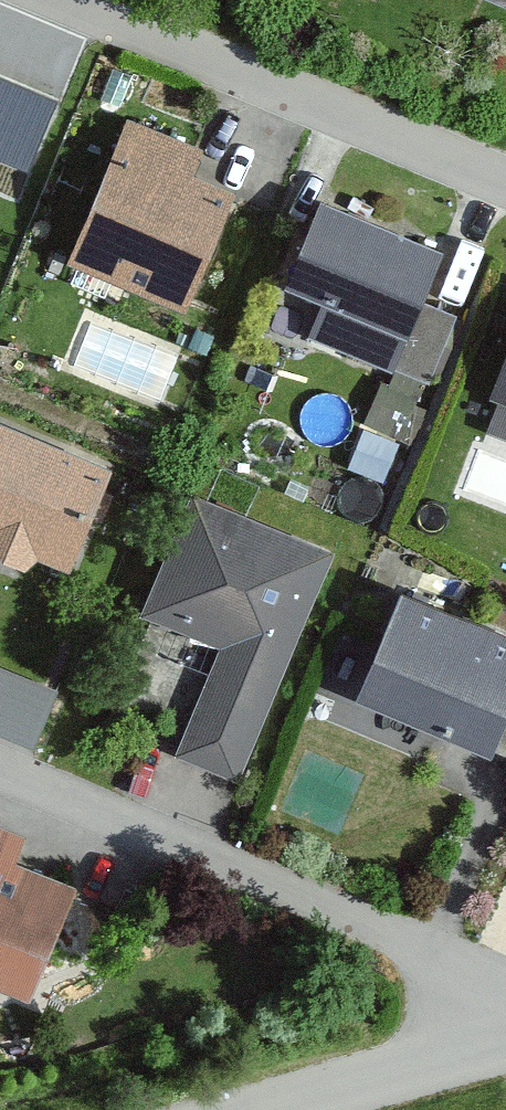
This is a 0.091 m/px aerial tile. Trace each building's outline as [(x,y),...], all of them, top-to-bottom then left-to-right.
[(64,89),(0,64),(0,148),(35,161),(64,89)] [(187,148),(130,125),(73,267),(186,308),(230,198),(180,175),(187,148)] [(438,255),(311,205),(274,283),(320,304),(310,340),(385,374),(438,255)] [(471,429),(505,441),(505,347),(471,429)] [(0,432),(0,547),(69,572),(106,470),(0,432)] [(330,555),(190,493),(139,624),(203,652),(171,751),(236,780),(330,555)] [(398,589),(348,704),(488,761),(505,713),(505,637),(398,589)] [(41,734),(60,674),(0,656),(0,721),(41,734)] [(0,831),(0,991),(22,1000),(77,893),(12,865),(23,840),(0,831)]
